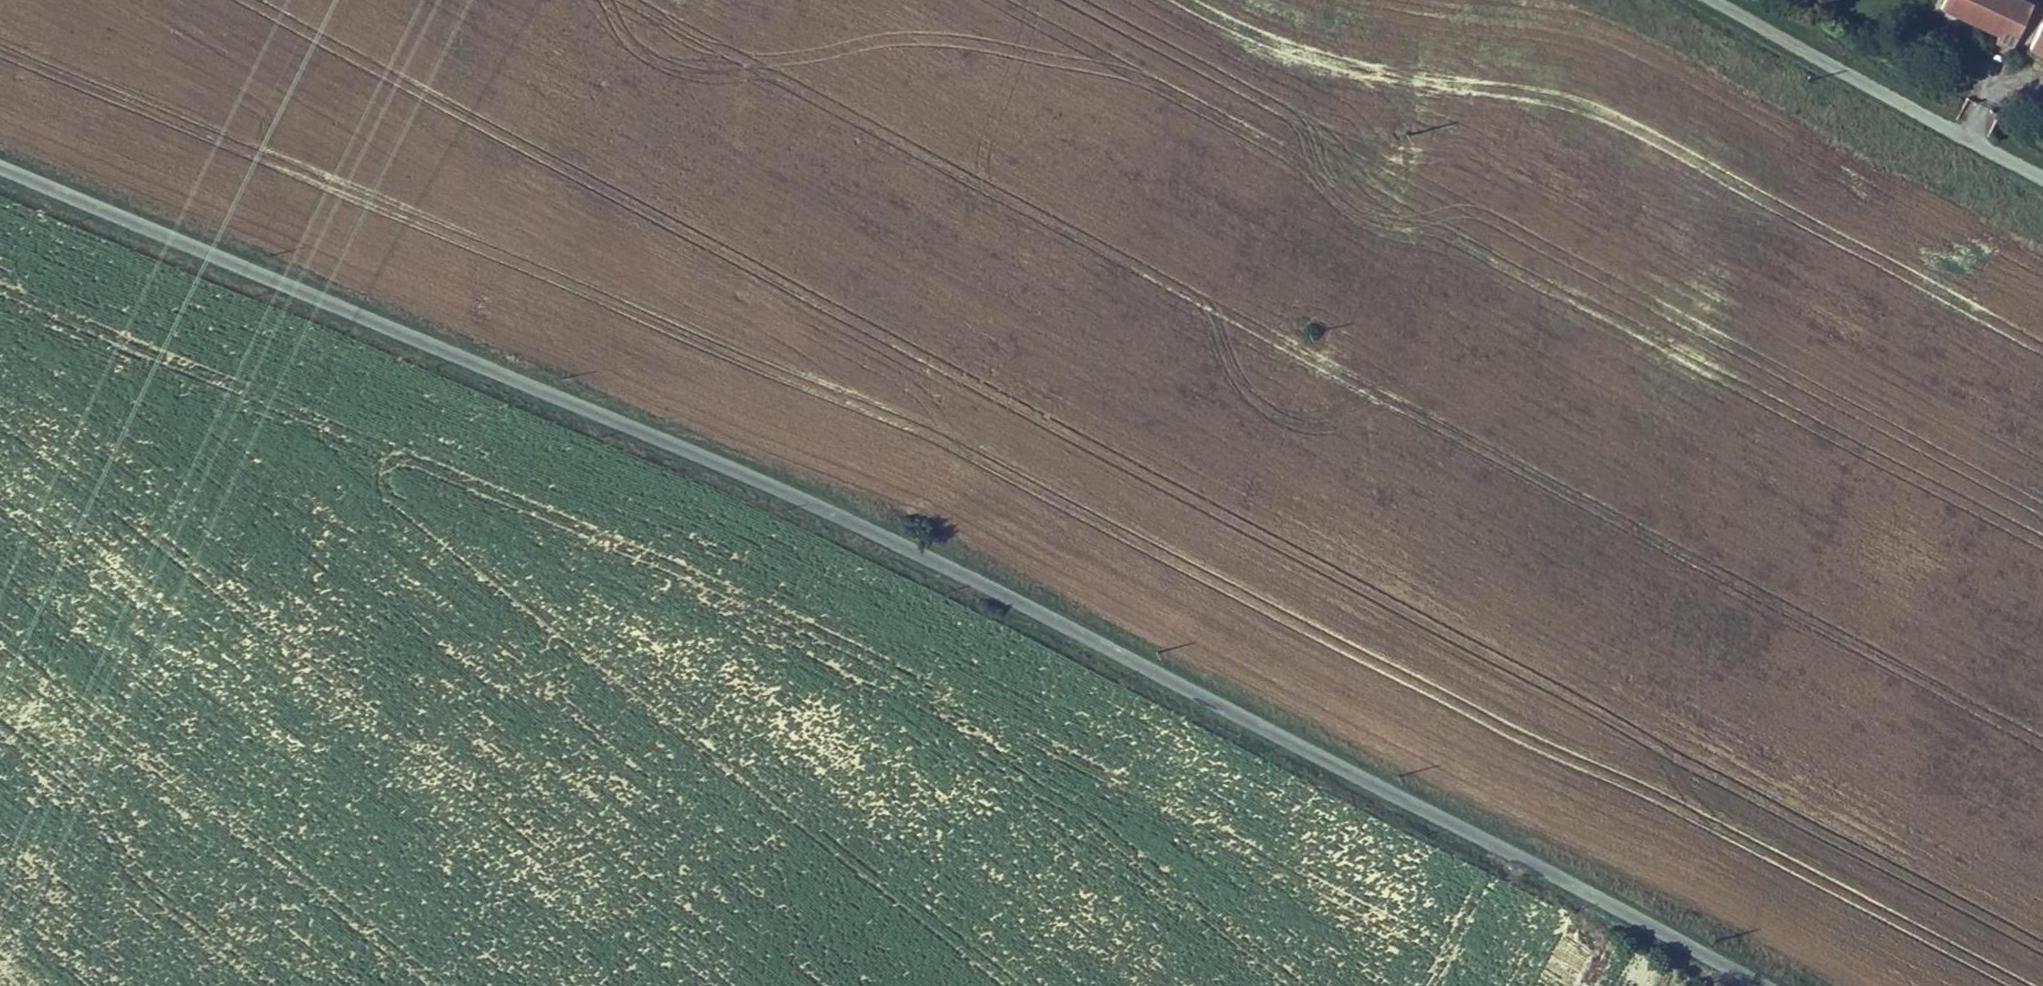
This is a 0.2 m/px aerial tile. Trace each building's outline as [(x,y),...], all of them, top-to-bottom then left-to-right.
[(1998,0),(1922,0),(1917,9),(1974,39),(1970,46),(1987,55),(2012,7),(1998,0)] [(2028,53),(2042,59),(2042,17),(2028,53)]
